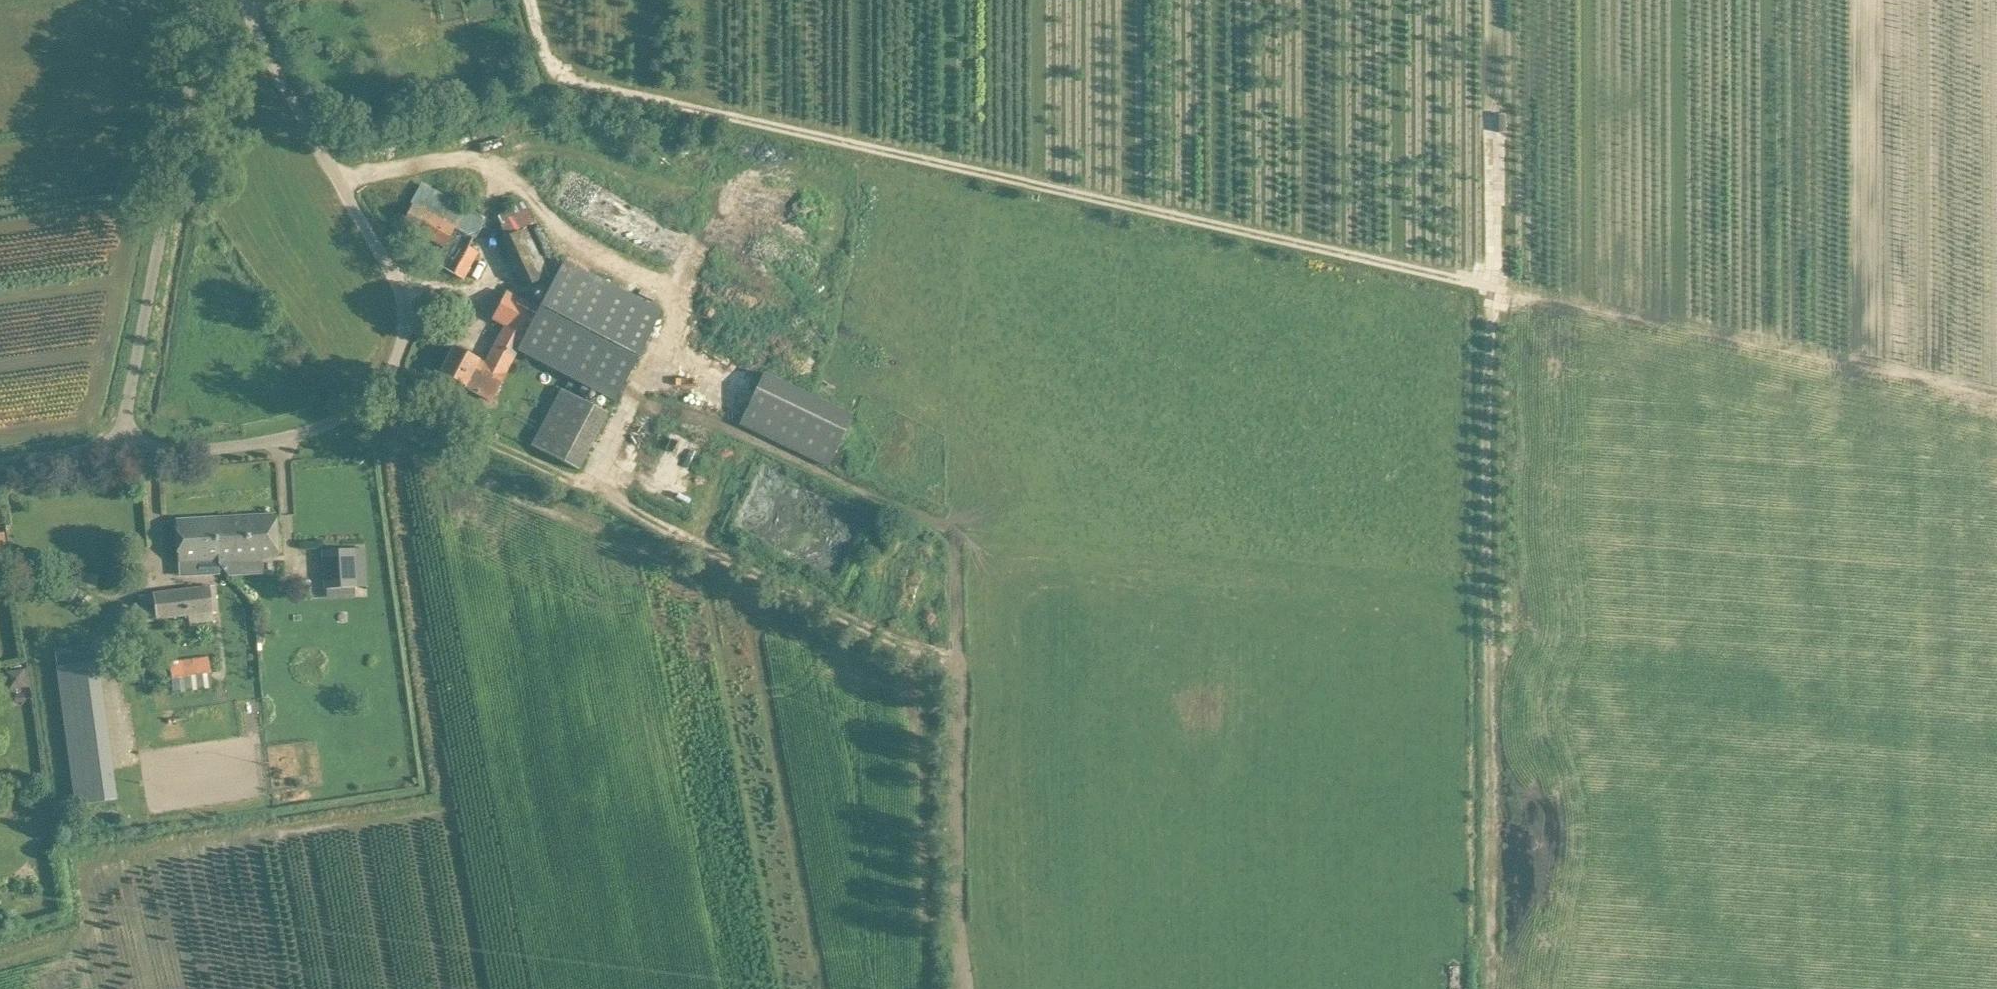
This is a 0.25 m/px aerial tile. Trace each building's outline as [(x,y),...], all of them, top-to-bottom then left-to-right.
[(312,29),(298,34),(302,43),(315,38),(312,29)] [(485,222),(423,185),(411,207),(402,225),(443,247),(454,229),(474,240),(485,222)] [(497,239),(522,287),(545,275),(522,229),(497,239)] [(473,262),(478,254),(469,249),(454,274),(463,280),(473,262)] [(454,346),(440,373),(458,383),(492,401),(506,375),(505,374),(518,349),(615,399),(642,346),(546,296),(539,309),(506,292),(492,319),(505,326),(485,364),(479,361),(479,360),(454,346)] [(738,424),(827,466),(852,414),(763,372),(738,424)] [(530,444),(578,469),(607,413),(559,388),(530,444)] [(176,521),(177,541),(178,562),(278,557),(276,515),(176,521)] [(323,551),(325,589),(356,587),(353,549),(323,551)] [(201,614),(202,621),(213,619),(211,612),(213,611),(210,587),(153,594),(156,619),(201,614)] [(208,669),(207,656),(167,662),(172,691),(211,686),(208,669)] [(96,661),(56,667),(75,805),(115,800),(96,661)]
